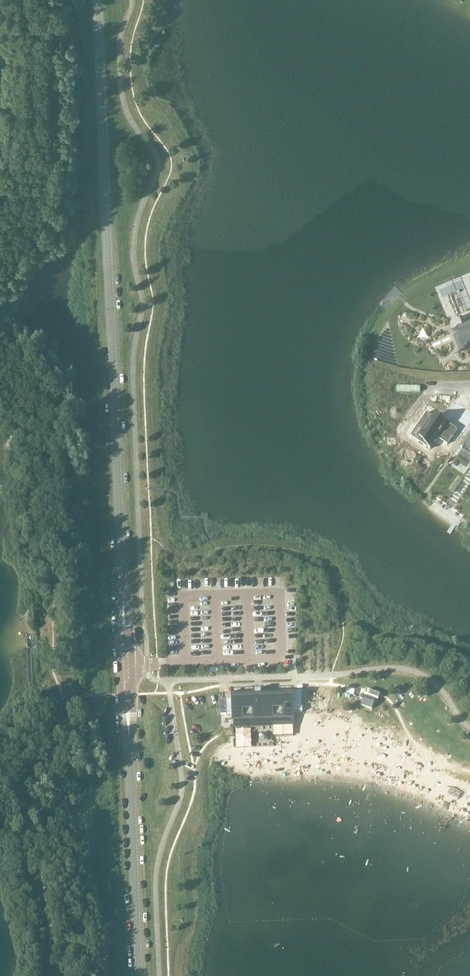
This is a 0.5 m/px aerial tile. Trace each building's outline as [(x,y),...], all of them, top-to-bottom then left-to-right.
[(452,332),(460,351),(454,353),(454,354),(469,348),(469,322),(462,325),(463,328),(452,332)] [(427,414),(427,413),(426,414),(418,426),(424,431),(417,441),(429,450),(439,435),(448,441),(446,444),(446,445),(457,430),(456,429),(455,430),(442,421),(443,420),(442,419),(441,421),(434,416),(433,418),(427,414)] [(228,627),(228,636),(238,635),(237,627),(228,627)] [(303,712),(302,691),(303,691),(261,692),(261,691),(261,692),(255,693),(255,691),(254,691),(254,692),(231,693),(231,694),(232,694),(232,700),(226,700),(226,714),(232,714),(233,728),(283,726),(283,712),(303,712)] [(363,696),(360,705),(371,709),(375,699),(363,696)]
